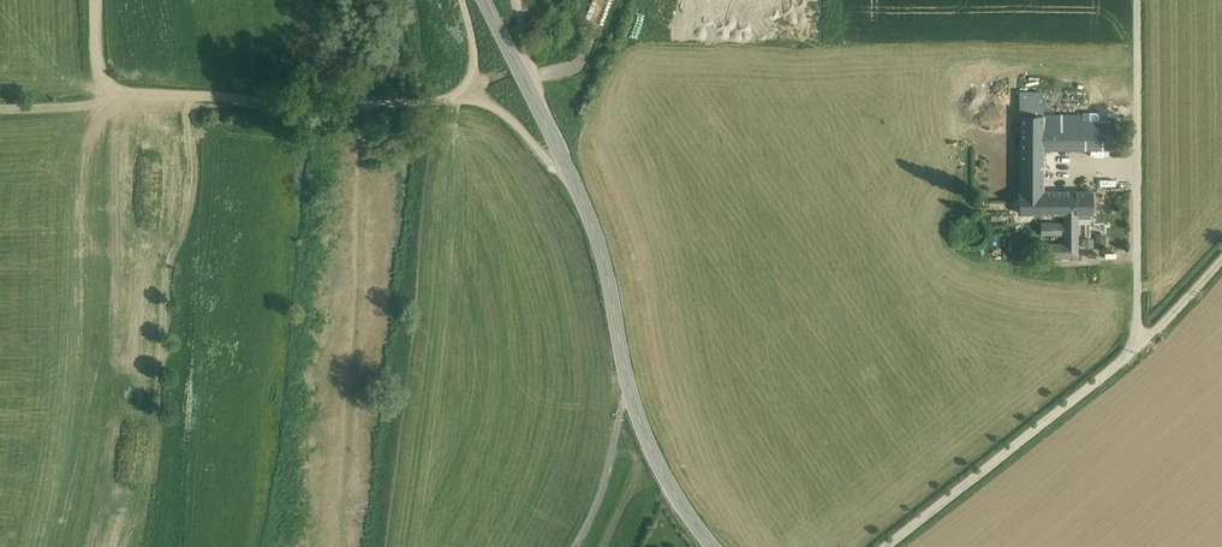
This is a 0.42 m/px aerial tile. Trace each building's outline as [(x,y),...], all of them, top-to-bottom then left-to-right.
[(1022,96),(1022,115),(1043,115),(1043,96),(1022,96)] [(1021,192),(1044,192),(1044,148),(1080,148),(1080,122),(1080,115),(1069,115),(1043,115),(1022,115),(1021,192)] [(1116,122),(1080,122),(1080,148),(1116,148),(1116,122)] [(1063,214),(1063,192),(1044,192),(1021,192),(1020,192),(1020,201),(1020,214),(1063,214)] [(1063,192),(1063,214),(1081,214),(1093,214),(1093,192),(1063,192)] [(1063,222),(1042,221),(1041,234),(1062,234),(1063,222)] [(1109,245),(1108,232),(1096,233),(1096,246),(1109,245)] [(1085,246),(1096,245),(1095,236),(1084,237),(1085,246)]
